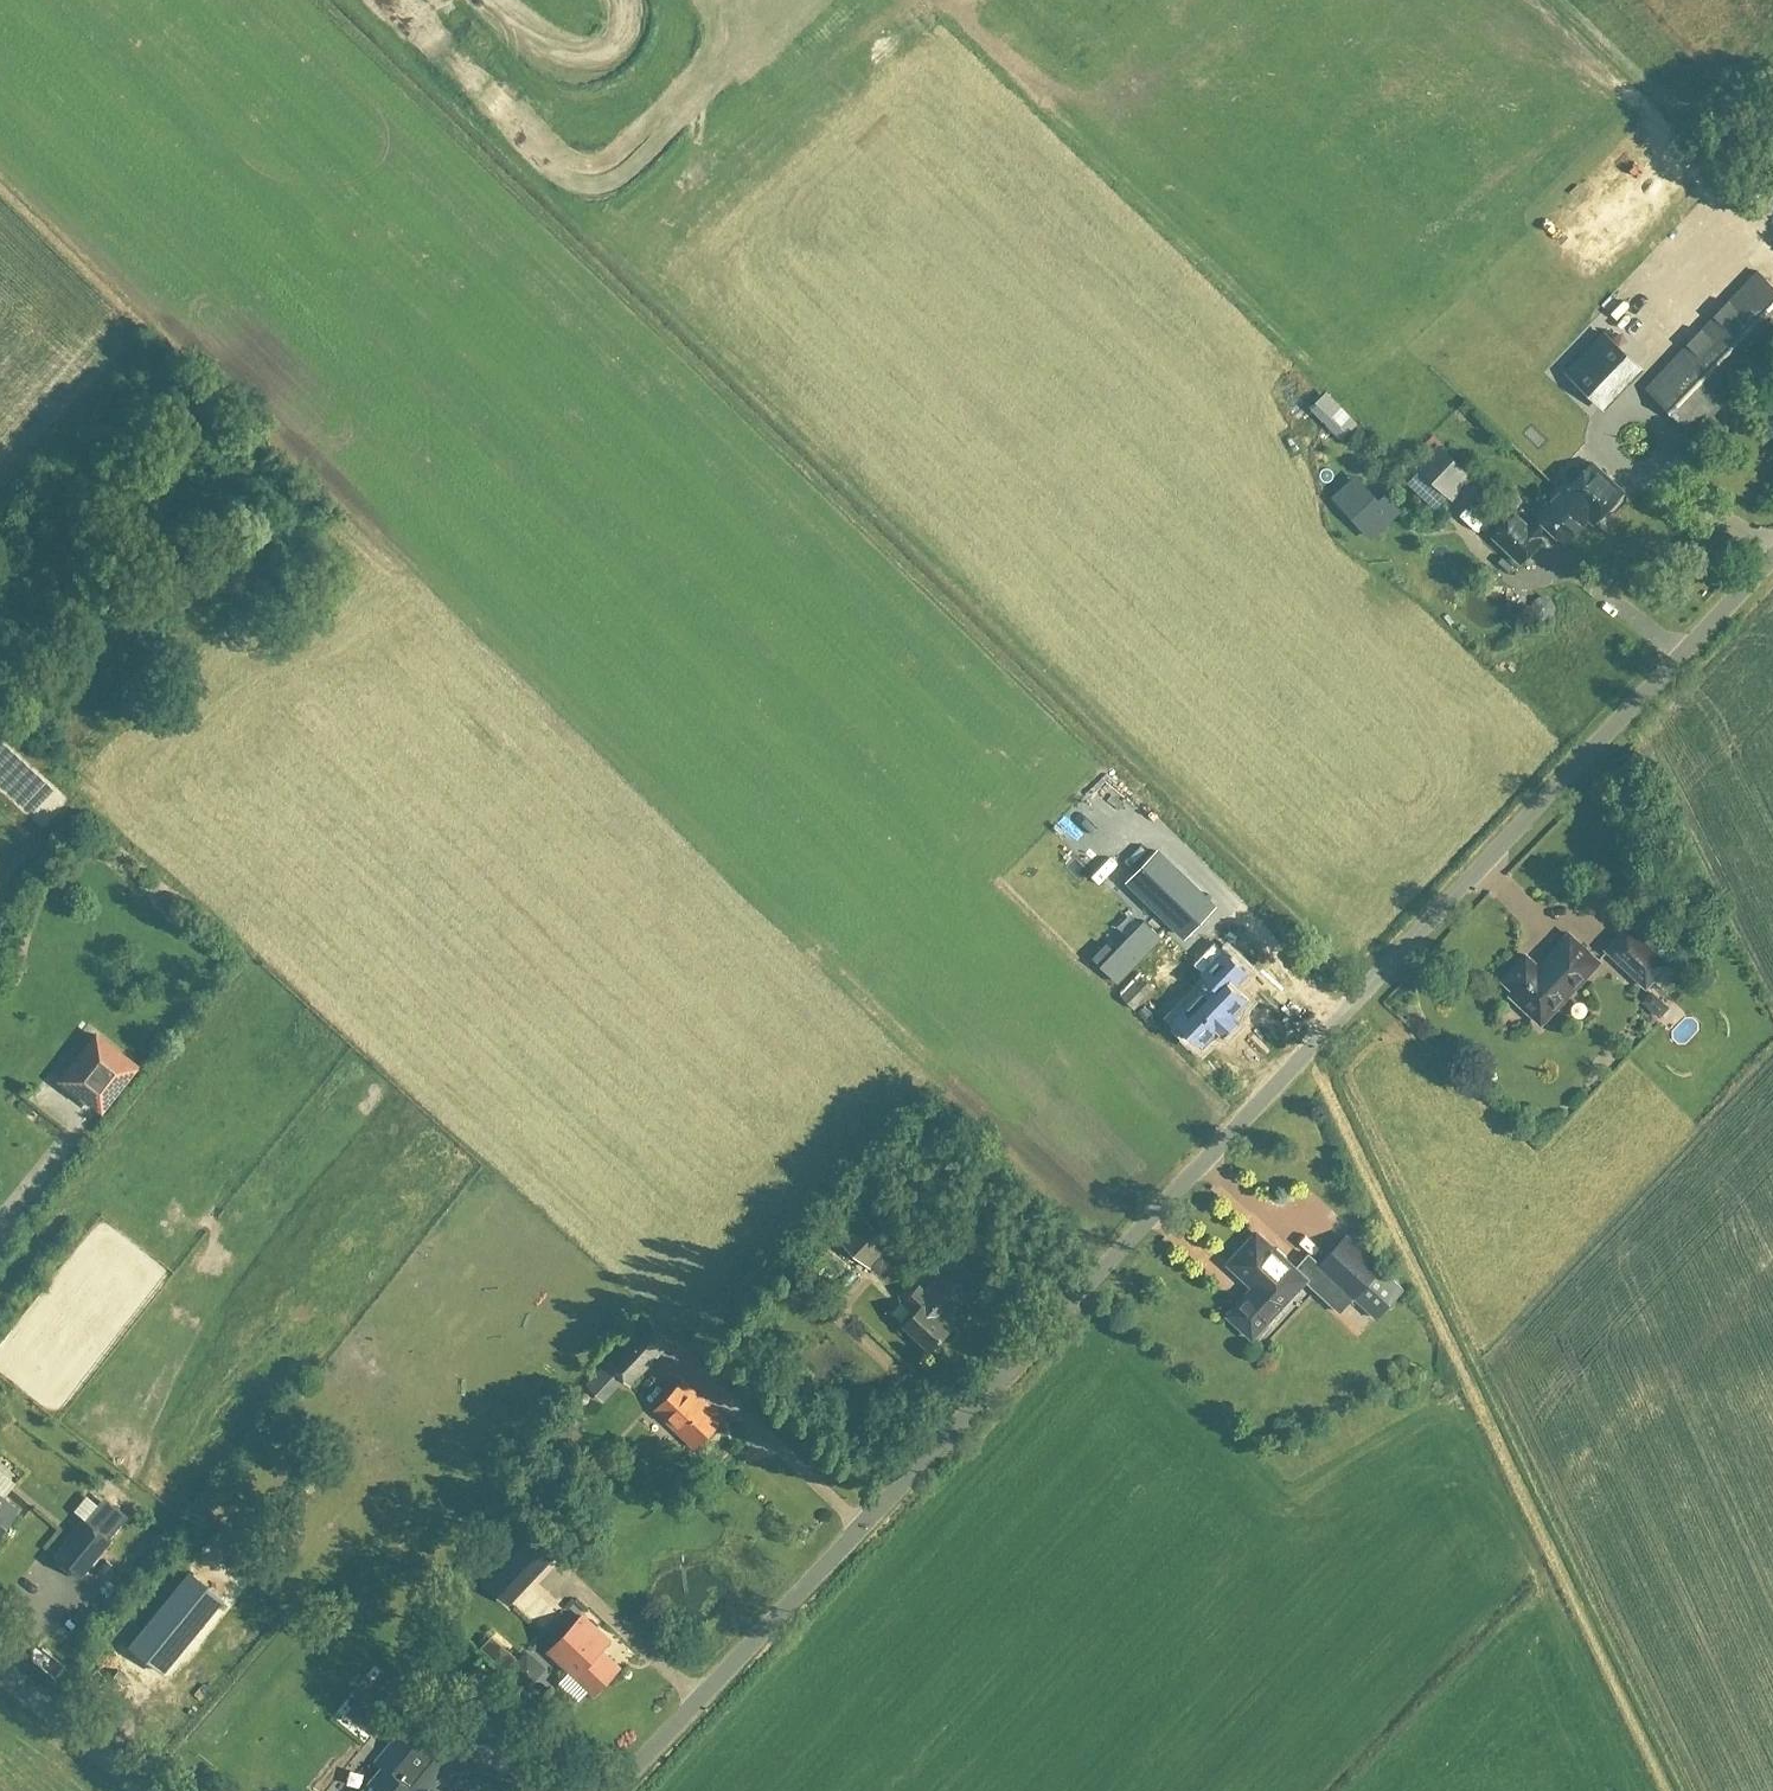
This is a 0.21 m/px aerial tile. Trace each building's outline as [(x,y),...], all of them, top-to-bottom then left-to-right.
[(1692,432),(1694,434),(1772,350),(1772,289),(1756,272),(1646,388),(1692,432)] [(1567,374),(1599,405),(1637,366),(1604,335),(1567,374)] [(1432,481),(1451,461),(1438,449),(1419,469),(1432,481)] [(1589,519),(1588,520),(1593,524),(1608,508),(1612,508),(1619,501),(1619,497),(1622,493),(1592,464),(1564,494),(1563,494),(1589,519)] [(1563,494),(1564,494),(1559,489),(1534,515),(1538,518),(1528,528),(1515,516),(1494,538),(1520,563),(1541,541),(1536,535),(1545,525),(1565,544),(1588,520),(1589,519),(1563,494)] [(1357,515),(1373,533),(1393,516),(1378,498),(1357,515)] [(1157,850),(1127,881),(1184,937),(1214,905),(1157,850)] [(1107,943),(1092,958),(1117,983),(1160,939),(1143,922),(1115,951),(1107,943)] [(1667,965),(1627,928),(1606,950),(1646,988),(1667,965)] [(1552,1013),(1550,1011),(1571,990),(1573,992),(1599,964),(1569,935),(1546,959),(1547,960),(1539,969),(1525,956),(1502,981),(1519,998),(1519,1005),(1526,1012),(1534,1012),(1544,1021),(1552,1013)] [(1214,984),(1179,1021),(1209,1048),(1251,1003),(1237,990),(1251,975),(1228,954),(1227,955),(1218,946),(1197,968),(1214,984)] [(99,1111),(123,1080),(134,1067),(95,1036),(58,1082),(84,1102),(86,1101),(99,1111)] [(869,1269),(892,1245),(860,1214),(837,1239),(869,1269)] [(1306,1280),(1301,1276),(1286,1262),(1287,1258),(1277,1249),(1273,1250),(1256,1235),(1228,1265),(1253,1288),(1255,1288),(1257,1287),(1280,1308),(1306,1280)] [(1340,1313),(1353,1299),(1380,1269),(1346,1237),(1319,1266),(1329,1276),(1316,1291),(1340,1313)] [(1375,1320),(1403,1290),(1380,1269),(1353,1299),(1375,1320)] [(943,1273),(926,1291),(920,1285),(905,1301),(917,1311),(916,1313),(904,1326),(930,1351),(951,1328),(943,1321),(967,1295),(943,1273)] [(1255,1288),(1253,1288),(1254,1289),(1228,1316),(1252,1338),(1280,1308),(1257,1287),(1255,1288)] [(630,1386),(657,1357),(636,1337),(608,1365),(630,1386)] [(694,1450),(723,1420),(683,1382),(654,1412),(694,1450)] [(18,1479),(0,1468),(0,1488),(9,1494),(18,1479)] [(16,1511),(0,1498),(0,1530),(16,1511)] [(81,1520),(51,1557),(78,1580),(109,1543),(107,1542),(121,1525),(97,1505),(83,1522),(81,1520)] [(510,1556),(484,1583),(498,1596),(506,1605),(532,1577),(510,1556)] [(189,1572),(128,1648),(159,1673),(187,1638),(220,1598),(189,1572)] [(609,1642),(582,1617),(549,1653),(594,1695),(618,1669),(600,1651),(609,1642)] [(414,1715),(414,1716),(421,1721),(403,1744),(395,1738),(375,1763),(383,1769),(365,1790),(431,1790),(437,1783),(462,1752),(414,1715)]
